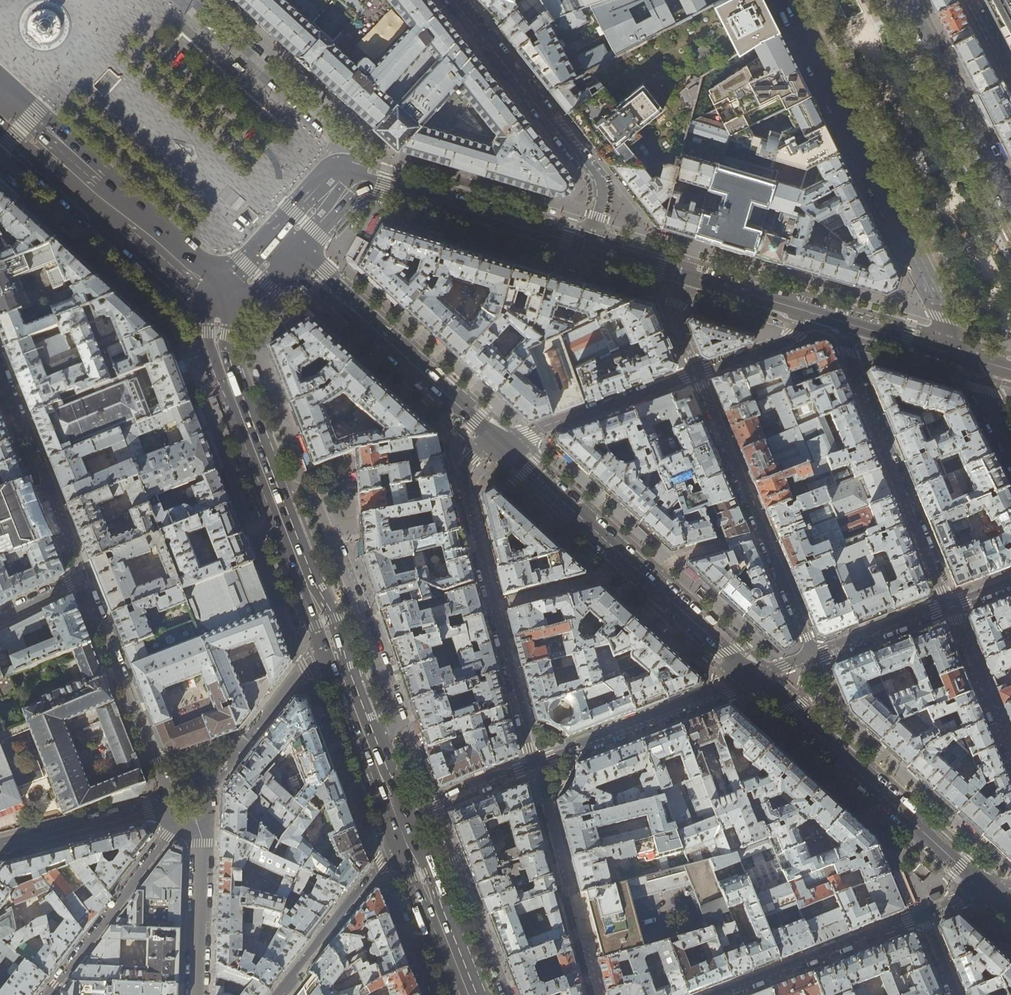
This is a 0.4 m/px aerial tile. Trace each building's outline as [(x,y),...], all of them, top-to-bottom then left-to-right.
[(374,126),(373,127),(393,146),(394,147),(398,149),(437,107),(438,107),(445,100),(445,99),(481,61),(433,0),(389,0),(412,29),(379,67),(370,59),(368,58),(366,58),(364,59),(358,66),(333,43),(311,23),(286,0),(236,0),(239,4),(265,27),(286,46),(290,49),(296,55),(295,56),(309,68),(310,68),(315,73),(345,100),(374,126)] [(389,0),(286,0),(311,23),(331,1),(353,20),(333,43),(358,66),(364,59),(366,58),(368,58),(370,59),(379,67),(412,29),(389,0)] [(486,7),(494,15),(495,17),(501,22),(518,5),(515,2),(515,0),(494,0),(486,7)] [(520,2),(518,5),(501,22),(498,25),(509,40),(516,48),(553,18),(542,0),(523,0),(520,2)] [(553,18),(516,48),(519,51),(533,69),(548,89),(563,81),(565,83),(580,74),(676,23),(664,0),(601,0),(553,18)] [(553,18),(601,0),(542,0),(553,18)] [(676,23),(708,7),(704,0),(664,0),(676,23)] [(759,0),(721,0),(714,4),(723,21),(720,22),(727,35),(729,33),(739,52),(775,31),(765,11),(759,0)] [(936,12),(955,1),(954,0),(930,0),(936,12)] [(1001,33),(1010,51),(1010,0),(984,0),(1001,33)] [(957,1),(955,1),(936,12),(942,24),(953,45),(974,34),(963,13),(957,1)] [(708,7),(580,74),(585,82),(577,86),(581,91),(587,86),(587,88),(600,80),(618,103),(642,83),(663,109),(638,130),(641,134),(666,156),(664,164),(670,163),(678,165),(690,120),(696,98),(702,76),(739,52),(729,33),(727,35),(720,22),(723,21),(714,4),(708,7)] [(492,19),(498,25),(501,22),(495,17),(492,19)] [(777,30),(775,31),(753,44),(760,58),(696,98),(690,120),(692,121),(717,109),(730,136),(749,127),(750,126),(741,109),(758,100),(762,108),(767,109),(785,100),(788,107),(811,96),(808,89),(804,82),(781,36),(777,30)] [(987,58),(974,34),(953,45),(965,70),(977,94),(1000,83),(987,58)] [(527,118),(481,61),(445,99),(445,100),(438,107),(437,107),(398,149),(487,176),(552,196),(558,196),(564,196),(567,195),(570,193),(572,190),(573,186),(574,182),(573,180),(572,176),(570,173),(527,118)] [(585,82),(580,74),(565,83),(563,81),(548,89),(565,110),(567,112),(591,94),(587,88),(587,86),(581,91),(577,86),(585,82)] [(591,94),(567,112),(570,116),(594,147),(607,163),(646,167),(649,167),(654,166),(664,164),(666,156),(641,134),(638,130),(663,109),(642,83),(618,103),(600,80),(587,88),(591,94)] [(1000,83),(977,94),(984,107),(993,124),(1010,115),(1010,104),(1007,96),(1000,83)] [(777,147),(825,123),(817,107),(813,101),(811,96),(788,107),(791,114),(789,116),(794,126),(781,133),(770,130),(767,139),(754,135),(749,127),(730,136),(729,140),(743,144),(743,146),(756,151),(755,154),(773,159),(777,147)] [(692,121),(690,120),(678,165),(661,227),(689,236),(694,237),(702,209),(693,207),(695,201),(691,200),(689,205),(683,204),(690,181),(709,187),(719,154),(725,155),(729,140),(730,136),(717,109),(692,121)] [(993,124),(1000,138),(1010,158),(1010,157),(1010,115),(993,124)] [(827,127),(825,123),(777,147),(773,159),(807,169),(808,167),(839,151),(827,127)] [(839,151),(808,167),(807,169),(802,188),(801,189),(804,190),(800,206),(852,178),(849,171),(839,151)] [(775,170),(725,155),(719,154),(709,187),(702,209),(694,237),(705,240),(753,254),(762,222),(767,206),(775,181),(775,180),(772,180),(775,170)] [(402,164),(403,168),(409,170),(412,167),(413,163),(403,160),(402,164)] [(670,163),(664,164),(654,166),(657,175),(653,174),(649,167),(646,167),(607,163),(638,202),(657,226),(661,227),(678,165),(670,163)] [(862,198),(852,178),(800,206),(814,218),(818,221),(835,212),(837,212),(839,211),(845,224),(847,223),(869,211),(862,198)] [(802,188),(775,181),(767,206),(781,210),(783,215),(780,227),(762,222),(753,254),(765,258),(782,263),(800,206),(804,190),(801,189),(802,188)] [(17,203),(14,200),(0,188),(0,222),(17,203)] [(17,203),(0,222),(0,234),(8,246),(15,239),(19,243),(15,247),(13,246),(12,246),(10,248),(17,258),(50,245),(56,239),(45,229),(42,226),(17,203)] [(808,242),(814,218),(800,206),(782,263),(803,269),(818,273),(826,247),(808,242)] [(872,217),(869,211),(847,223),(854,237),(857,236),(858,239),(847,244),(861,256),(867,254),(886,244),(872,217)] [(371,242),(370,243),(406,264),(407,259),(416,261),(417,258),(420,259),(417,270),(432,278),(434,273),(443,241),(382,223),(372,240),(372,241),(371,242)] [(50,224),(45,229),(56,239),(66,249),(71,243),(50,224)] [(17,258),(10,248),(8,246),(0,234),(0,265),(17,258)] [(66,249),(56,239),(50,245),(65,285),(68,290),(98,278),(81,262),(66,249)] [(455,244),(443,241),(434,273),(449,278),(451,274),(463,278),(462,281),(472,285),(473,282),(482,252),(455,244)] [(840,252),(826,247),(818,273),(835,278),(853,284),(861,257),(861,256),(847,244),(843,241),(840,252)] [(406,264),(370,243),(358,264),(402,304),(406,307),(432,278),(417,270),(416,270),(408,279),(399,271),(406,264)] [(894,261),(886,244),(867,254),(871,262),(867,265),(866,265),(867,261),(861,257),(853,284),(864,287),(886,293),(897,288),(901,275),(894,261)] [(31,306),(19,277),(44,266),(54,289),(65,285),(50,245),(17,258),(0,265),(0,318),(31,306)] [(497,257),(482,252),(473,282),(489,287),(489,289),(490,291),(473,321),(471,321),(469,322),(457,311),(435,334),(445,343),(458,355),(498,313),(501,305),(513,261),(497,257)] [(501,305),(532,328),(548,272),(528,266),(513,261),(501,305)] [(562,276),(548,272),(532,328),(539,333),(541,326),(545,327),(542,336),(546,338),(573,325),(571,320),(552,315),(554,308),(556,308),(557,303),(575,308),(583,282),(562,276)] [(451,279),(449,278),(434,273),(432,278),(406,307),(426,325),(435,334),(457,311),(441,296),(444,293),(446,293),(447,291),(452,283),(452,282),(452,280),(451,279)] [(56,319),(90,306),(117,295),(114,293),(98,278),(68,290),(47,299),(53,312),(54,316),(56,319)] [(597,286),(583,282),(575,308),(585,311),(586,314),(585,316),(571,320),(573,325),(593,315),(600,312),(598,308),(597,309),(596,308),(601,305),(610,307),(633,297),(597,286)] [(129,306),(117,295),(90,306),(105,343),(107,348),(111,347),(113,346),(113,345),(114,345),(115,345),(122,342),(134,337),(143,333),(151,330),(154,329),(150,325),(132,309),(129,306)] [(651,302),(642,300),(633,297),(610,307),(600,312),(593,315),(610,350),(618,347),(625,343),(635,340),(663,327),(661,323),(653,304),(651,302)] [(5,347),(31,338),(58,327),(59,326),(56,319),(54,316),(30,326),(25,314),(33,312),(36,319),(53,312),(47,299),(31,306),(0,318),(0,334),(5,347)] [(542,336),(539,333),(532,328),(501,305),(498,313),(458,355),(479,375),(495,389),(529,352),(527,347),(546,338),(542,336)] [(6,350),(18,380),(105,343),(90,306),(56,319),(59,326),(58,327),(62,336),(40,345),(38,341),(32,343),(31,338),(5,347),(6,350)] [(703,355),(708,357),(721,352),(753,341),(754,340),(754,337),(754,333),(717,322),(692,314),(689,317),(687,320),(701,354),(703,355)] [(610,350),(593,315),(573,325),(546,338),(527,347),(529,352),(537,371),(540,379),(544,389),(553,412),(569,406),(583,401),(586,400),(587,399),(582,385),(578,386),(571,367),(575,365),(601,354),(610,350)] [(288,334),(296,345),(302,341),(307,345),(299,350),(309,365),(319,358),(321,359),(324,359),(330,365),(318,377),(327,390),(354,361),(341,349),(309,320),(288,334)] [(663,327),(635,340),(638,346),(640,345),(640,347),(642,346),(646,356),(642,358),(640,355),(638,355),(637,354),(635,355),(636,356),(631,358),(627,356),(621,358),(630,384),(674,369),(676,364),(677,362),(672,350),(663,327)] [(151,365),(173,356),(171,353),(167,340),(154,329),(151,330),(143,333),(134,337),(122,342),(115,345),(114,345),(113,345),(113,346),(111,347),(107,348),(119,378),(143,368),(139,359),(147,356),(151,365)] [(299,350),(296,345),(288,334),(267,348),(283,387),(290,405),(327,390),(318,377),(302,383),(299,376),(301,375),(302,374),(302,373),(301,371),(309,365),(299,350)] [(796,351),(781,357),(792,389),(809,383),(817,380),(840,372),(835,359),(829,345),(826,344),(822,342),(796,351)] [(30,410),(31,414),(61,402),(59,395),(74,389),(77,395),(78,395),(119,378),(107,348),(105,343),(18,380),(30,410)] [(618,347),(610,350),(601,354),(575,365),(576,365),(582,385),(587,399),(606,393),(630,384),(621,358),(619,351),(618,347)] [(533,375),(537,371),(529,352),(495,389),(512,405),(529,420),(537,417),(553,412),(544,389),(540,391),(528,380),(531,376),(533,375)] [(31,414),(34,420),(37,428),(45,449),(49,459),(120,431),(190,402),(188,397),(187,393),(179,375),(175,364),(174,360),(173,356),(151,365),(143,368),(119,378),(78,395),(81,403),(64,410),(61,402),(31,414)] [(781,393),(792,389),(781,357),(776,359),(749,368),(712,381),(719,399),(725,413),(752,403),(747,389),(778,377),(780,383),(757,392),(760,400),(781,393)] [(183,361),(175,364),(179,375),(187,372),(183,361)] [(368,373),(354,361),(327,390),(290,405),(298,425),(302,435),(330,424),(323,407),(343,394),(357,406),(365,397),(366,396),(378,383),(368,373)] [(899,400),(905,378),(896,375),(873,368),(870,371),(868,374),(878,397),(884,413),(897,408),(899,400)] [(194,390),(187,372),(179,375),(187,393),(194,390)] [(840,372),(817,380),(820,386),(815,389),(814,388),(812,388),(811,388),(809,383),(792,389),(781,393),(796,428),(826,416),(829,414),(854,405),(849,393),(840,372)] [(924,410),(931,385),(909,379),(905,378),(899,400),(901,403),(924,410)] [(393,397),(378,383),(366,396),(370,399),(366,404),(364,403),(365,402),(366,399),(365,397),(357,406),(383,431),(380,434),(377,432),(352,436),(337,442),(330,424),(302,435),(309,453),(314,466),(320,464),(330,460),(347,453),(355,450),(410,441),(436,436),(393,397)] [(934,386),(931,385),(924,410),(922,416),(925,425),(942,418),(967,408),(963,399),(960,394),(934,386)] [(679,393),(670,396),(684,431),(703,424),(696,407),(689,389),(679,393)] [(781,393),(760,400),(752,403),(725,413),(732,432),(741,451),(765,441),(755,418),(759,416),(756,408),(759,406),(762,413),(775,408),(786,433),(796,428),(781,393)] [(689,442),(684,431),(670,396),(651,403),(633,409),(666,494),(665,495),(673,492),(681,489),(680,486),(677,487),(676,483),(686,479),(688,486),(697,483),(705,480),(691,447),(689,442)] [(120,431),(138,478),(146,499),(156,495),(157,496),(196,480),(196,479),(217,471),(201,432),(198,425),(190,402),(120,431)] [(854,405),(829,414),(835,426),(831,427),(833,433),(837,432),(842,444),(835,446),(832,439),(830,440),(822,420),(827,418),(826,416),(796,428),(812,464),(826,459),(870,443),(868,439),(862,424),(854,405)] [(922,416),(897,408),(884,413),(889,425),(894,438),(919,427),(925,425),(922,416)] [(970,413),(967,408),(942,418),(948,431),(930,438),(931,440),(935,451),(980,432),(970,413)] [(628,439),(636,462),(628,465),(619,463),(609,454),(589,475),(614,498),(641,522),(665,495),(666,494),(633,409),(615,415),(596,422),(606,447),(628,439)] [(10,440),(2,419),(0,414),(0,447),(10,440)] [(596,422),(561,435),(560,435),(559,436),(557,437),(556,440),(556,441),(556,443),(558,446),(573,460),(589,475),(609,454),(606,447),(596,422)] [(713,448),(703,424),(684,431),(689,442),(695,440),(697,445),(691,447),(705,480),(723,474),(713,448)] [(925,442),(919,427),(894,438),(899,450),(905,463),(919,457),(923,456),(935,451),(931,440),(925,442)] [(796,428),(786,433),(765,441),(741,451),(747,468),(754,484),(812,464),(796,428)] [(138,478),(120,431),(49,459),(58,482),(68,506),(138,478)] [(989,451),(980,432),(935,451),(941,463),(958,456),(963,469),(992,457),(989,451)] [(439,447),(436,436),(410,441),(411,446),(415,445),(419,462),(442,458),(439,447)] [(5,487),(26,479),(19,461),(10,440),(0,447),(0,476),(5,487)] [(410,441),(355,450),(347,453),(356,458),(356,459),(357,473),(388,467),(386,457),(413,451),(411,446),(410,441)] [(870,443),(826,459),(830,471),(832,476),(835,485),(880,469),(878,464),(871,447),(870,443)] [(941,463),(935,451),(923,456),(926,463),(923,464),(921,463),(919,457),(905,463),(910,477),(915,489),(943,477),(946,476),(941,463)] [(1000,472),(992,457),(963,469),(952,474),(962,494),(968,491),(965,485),(967,485),(964,478),(967,476),(976,494),(964,499),(967,506),(1008,489),(1000,472)] [(442,459),(442,458),(419,462),(420,466),(415,466),(416,471),(421,474),(415,475),(414,478),(414,482),(446,476),(442,459)] [(826,459),(812,464),(754,484),(764,506),(766,511),(792,501),(783,481),(791,478),(793,484),(830,471),(826,459)] [(408,464),(402,465),(392,467),(388,467),(357,473),(358,484),(358,494),(382,489),(380,481),(389,479),(390,487),(405,484),(411,483),(408,464)] [(880,469),(835,485),(824,489),(836,519),(892,498),(886,483),(881,472),(880,469)] [(218,474),(217,471),(196,479),(196,480),(197,480),(199,485),(187,490),(185,493),(187,498),(191,499),(195,497),(199,507),(192,510),(184,507),(164,515),(157,496),(156,495),(146,499),(149,506),(157,526),(162,524),(164,529),(159,531),(160,533),(210,513),(215,511),(229,504),(218,474)] [(728,485),(723,474),(705,480),(697,483),(703,496),(689,501),(684,488),(681,489),(673,492),(677,503),(679,509),(680,511),(682,516),(683,516),(693,513),(703,509),(734,499),(728,485)] [(952,474),(946,476),(953,493),(947,496),(941,481),(944,480),(943,477),(915,489),(921,503),(929,522),(963,507),(967,506),(964,499),(962,494),(952,474)] [(405,484),(410,506),(452,498),(449,487),(447,477),(446,476),(414,482),(411,483),(405,484)] [(824,489),(835,485),(832,476),(807,485),(810,495),(824,489)] [(73,520),(79,533),(105,523),(98,506),(113,500),(113,499),(124,495),(124,496),(128,495),(135,511),(149,506),(146,499),(138,478),(68,506),(73,520)] [(2,564),(6,563),(6,562),(18,558),(22,556),(20,550),(49,539),(39,513),(26,479),(5,487),(0,489),(0,565),(2,564)] [(410,506),(405,484),(390,487),(392,496),(385,497),(384,492),(387,491),(386,488),(382,489),(358,494),(358,495),(360,516),(410,506)] [(511,535),(521,543),(535,527),(516,509),(493,489),(483,495),(492,532),(497,550),(508,547),(506,540),(511,535)] [(835,520),(836,519),(824,489),(810,495),(792,501),(766,511),(774,530),(778,542),(835,520)] [(1008,489),(967,506),(963,507),(972,532),(982,527),(976,514),(984,510),(990,523),(997,519),(1003,531),(1010,527),(1010,494),(1008,489)] [(677,503),(673,492),(665,495),(641,522),(656,536),(672,551),(685,547),(675,518),(671,521),(665,516),(677,503)] [(460,530),(457,516),(455,508),(452,498),(410,506),(360,516),(361,537),(361,540),(363,558),(389,548),(412,543),(460,530)] [(892,498),(836,519),(835,520),(847,549),(866,541),(904,527),(899,516),(894,504),(892,498)] [(737,507),(734,499),(703,509),(709,525),(713,523),(712,518),(714,517),(713,512),(714,511),(718,521),(716,522),(716,523),(716,524),(716,525),(718,527),(720,527),(724,535),(723,536),(720,537),(716,529),(712,531),(715,539),(724,536),(726,540),(749,534),(745,525),(737,507)] [(237,502),(230,505),(238,526),(246,523),(237,502)] [(242,537),(240,530),(238,526),(230,505),(229,504),(215,511),(217,516),(213,518),(210,513),(160,533),(180,587),(181,590),(233,571),(231,566),(236,564),(238,569),(252,563),(242,537)] [(84,547),(89,561),(160,533),(159,531),(157,526),(149,506),(135,511),(130,513),(137,531),(112,541),(105,523),(79,533),(84,547)] [(972,532),(963,507),(929,522),(943,556),(956,588),(984,576),(989,575),(976,540),(958,547),(952,534),(968,528),(971,536),(974,535),(972,532)] [(682,516),(680,511),(677,512),(673,513),(675,518),(685,547),(715,539),(712,531),(709,525),(703,509),(693,513),(695,523),(688,525),(685,523),(683,516),(682,516)] [(990,523),(982,527),(972,532),(974,535),(976,540),(989,575),(1010,566),(1010,527),(1003,531),(997,519),(990,523)] [(835,520),(778,542),(779,544),(784,555),(787,563),(790,571),(829,556),(847,549),(835,520)] [(535,527),(521,543),(508,547),(497,550),(502,568),(528,561),(530,561),(530,557),(531,557),(533,556),(534,555),(534,553),(536,553),(538,559),(557,554),(560,550),(547,537),(535,527)] [(904,527),(866,541),(877,569),(915,554),(914,551),(907,535),(904,527)] [(465,547),(460,530),(412,543),(414,556),(416,571),(426,569),(428,568),(423,551),(442,546),(446,564),(468,558),(465,547)] [(180,587),(160,533),(89,561),(100,588),(111,615),(157,596),(165,593),(180,587)] [(749,534),(726,540),(727,544),(729,548),(752,542),(750,537),(749,534)] [(29,590),(63,574),(56,554),(49,539),(20,550),(22,556),(18,558),(20,564),(29,561),(33,571),(26,573),(16,577),(9,580),(2,564),(0,565),(0,604),(29,590)] [(894,611),(877,569),(866,541),(847,549),(829,556),(839,581),(857,625),(861,624),(894,611)] [(762,568),(756,553),(752,542),(729,548),(730,551),(722,553),(733,580),(762,568)] [(414,556),(412,543),(389,548),(363,558),(369,578),(375,594),(375,596),(418,584),(416,573),(395,578),(391,562),(414,556)] [(560,550),(557,554),(564,579),(584,574),(585,572),(566,555),(560,550)] [(719,594),(733,580),(722,553),(688,563),(687,565),(704,580),(719,594)] [(557,554),(538,559),(536,559),(540,574),(531,576),(528,561),(502,568),(497,570),(500,582),(504,595),(523,590),(564,579),(557,554)] [(927,598),(929,595),(930,592),(922,572),(915,554),(877,569),(894,611),(911,605),(927,598)] [(829,556),(790,571),(791,572),(794,579),(797,587),(801,596),(839,581),(829,556)] [(470,567),(468,558),(446,564),(438,566),(441,577),(449,574),(450,578),(430,583),(426,569),(416,571),(416,573),(418,584),(421,583),(427,585),(445,591),(474,582),(470,567)] [(186,603),(194,622),(200,636),(270,609),(268,601),(259,579),(252,563),(238,569),(233,571),(181,590),(186,603)] [(768,581),(762,568),(733,580),(719,594),(731,606),(743,617),(757,603),(774,595),(768,581)] [(824,638),(839,633),(857,625),(839,581),(801,596),(817,635),(824,638)] [(430,597),(427,585),(421,583),(418,584),(375,596),(380,612),(401,606),(399,597),(409,594),(412,604),(413,604),(413,605),(415,604),(443,596),(442,594),(441,593),(430,597)] [(418,615),(415,604),(413,605),(413,604),(412,604),(401,606),(380,612),(382,616),(390,642),(449,625),(448,619),(461,615),(463,621),(483,615),(480,604),(475,586),(444,595),(448,606),(418,615)] [(635,618),(619,604),(600,586),(568,595),(575,621),(569,622),(576,653),(609,644),(608,642),(616,639),(635,618)] [(113,621),(124,648),(153,637),(146,619),(147,617),(147,616),(146,612),(157,608),(159,613),(186,603),(181,590),(180,587),(165,593),(166,598),(160,600),(158,599),(157,596),(111,615),(112,618),(113,621)] [(575,621),(568,595),(508,611),(511,624),(515,637),(547,628),(545,619),(543,620),(542,615),(561,610),(564,624),(569,622),(575,621)] [(784,620),(774,595),(757,603),(743,617),(753,625),(781,651),(782,652),(784,652),(785,652),(789,649),(793,647),(793,646),(793,645),(793,644),(784,620)] [(47,624),(54,642),(26,653),(0,663),(0,673),(3,679),(10,676),(72,650),(91,643),(81,620),(72,597),(42,612),(47,624)] [(986,607),(997,633),(1006,629),(1006,630),(1010,628),(1010,598),(1000,602),(986,607)] [(1005,653),(997,633),(986,607),(983,608),(972,612),(970,616),(969,619),(977,639),(986,661),(1005,653)] [(261,700),(272,686),(291,661),(270,609),(200,636),(237,731),(238,731),(261,700)] [(47,624),(42,612),(16,624),(0,632),(0,663),(26,653),(20,636),(41,628),(40,626),(47,624)] [(486,628),(483,615),(463,621),(449,625),(390,642),(399,667),(400,671),(434,661),(430,650),(442,646),(441,642),(452,639),(457,654),(490,643),(487,631),(486,628)] [(699,686),(700,682),(700,679),(665,646),(635,618),(616,639),(608,642),(609,644),(614,656),(629,650),(631,648),(631,650),(632,651),(633,651),(631,654),(631,657),(648,673),(648,674),(633,680),(626,673),(621,675),(622,677),(635,711),(681,693),(699,686)] [(163,747),(174,752),(211,740),(224,736),(237,731),(200,636),(194,622),(153,637),(124,648),(128,658),(147,706),(155,726),(163,747)] [(917,633),(908,637),(927,683),(930,681),(924,666),(927,665),(925,658),(931,656),(940,677),(962,668),(958,660),(956,654),(943,623),(917,633)] [(908,637),(881,648),(869,652),(880,676),(882,683),(886,691),(898,721),(904,719),(915,715),(913,710),(914,709),(915,708),(916,709),(918,713),(927,710),(937,706),(932,694),(930,689),(927,683),(908,637)] [(99,663),(91,643),(72,650),(84,681),(45,697),(42,698),(44,702),(43,702),(43,703),(24,710),(22,710),(23,712),(24,712),(27,721),(109,689),(99,663)] [(495,661),(490,643),(457,654),(462,670),(457,672),(456,670),(451,671),(450,669),(439,673),(435,661),(434,661),(400,671),(402,675),(410,701),(498,672),(495,661)] [(609,644),(576,653),(523,668),(529,691),(537,721),(541,722),(546,723),(545,718),(547,718),(547,716),(546,712),(547,709),(549,706),(552,702),(555,700),(622,677),(621,675),(614,656),(609,644)] [(1005,653),(986,661),(994,681),(1006,675),(1004,670),(1010,667),(1010,650),(1005,653)] [(865,682),(880,676),(869,652),(851,659),(834,665),(832,671),(839,687),(847,706),(886,691),(882,683),(868,688),(865,682)] [(966,678),(962,668),(940,677),(944,689),(932,694),(937,706),(943,703),(953,700),(972,692),(966,678)] [(421,733),(507,706),(503,691),(498,672),(410,701),(416,717),(421,733)] [(10,676),(3,679),(0,680),(0,699),(4,699),(4,700),(9,698),(9,697),(12,694),(16,692),(10,676)] [(558,728),(558,727),(557,729),(561,731),(561,730),(565,734),(568,736),(635,711),(622,677),(555,700),(552,702),(549,706),(547,709),(546,712),(547,716),(547,718),(545,718),(546,723),(547,723),(547,724),(551,725),(552,724),(551,724),(552,722),(550,720),(553,719),(553,715),(553,712),(561,703),(560,701),(565,701),(568,702),(571,705),(572,706),(573,709),(574,712),(574,715),(562,722),(560,725),(562,726),(559,726),(558,728)] [(998,688),(997,688),(1004,706),(1010,703),(1010,689),(1007,690),(1005,685),(998,688)] [(127,735),(119,716),(109,689),(27,721),(31,733),(52,785),(51,785),(52,786),(54,790),(54,791),(53,791),(55,797),(56,797),(57,797),(59,802),(58,802),(58,803),(59,803),(64,816),(65,816),(65,814),(108,797),(111,804),(138,797),(146,784),(137,760),(127,735)] [(865,728),(880,742),(898,721),(886,691),(847,706),(850,715),(865,728)] [(953,700),(954,704),(945,707),(943,703),(937,706),(927,710),(939,740),(949,736),(984,722),(978,707),(972,692),(953,700)] [(313,698),(306,700),(310,711),(317,708),(313,698)] [(278,718),(263,739),(281,756),(294,741),(317,729),(312,715),(310,711),(306,700),(293,699),(278,718)] [(712,712),(722,738),(727,736),(726,739),(730,742),(730,748),(733,751),(734,749),(736,750),(738,750),(740,750),(741,749),(746,753),(743,755),(754,765),(772,745),(753,727),(730,705),(721,709),(712,712)] [(509,715),(507,706),(421,733),(422,735),(426,747),(470,734),(483,730),(511,722),(509,715)] [(939,740),(927,710),(918,713),(916,714),(929,727),(930,731),(914,737),(901,725),(905,721),(904,719),(898,721),(880,742),(894,755),(908,768),(930,744),(939,740)] [(744,794),(739,783),(722,738),(712,712),(695,719),(680,724),(731,854),(737,851),(737,850),(769,837),(765,827),(755,803),(750,792),(744,794)] [(31,733),(27,721),(5,730),(0,732),(0,746),(31,733)] [(515,737),(511,722),(483,730),(485,737),(491,734),(492,735),(494,740),(486,742),(494,765),(504,761),(517,756),(518,754),(519,752),(515,737)] [(989,734),(984,722),(949,736),(953,740),(958,744),(967,753),(971,756),(972,757),(994,748),(989,734)] [(641,739),(661,790),(663,796),(666,803),(669,810),(676,830),(690,864),(709,859),(731,854),(680,724),(660,732),(641,739)] [(260,825),(279,843),(334,772),(326,751),(317,729),(294,741),(281,756),(273,766),(267,773),(253,790),(272,807),(265,815),(263,817),(261,815),(256,820),(260,825)] [(485,737),(483,730),(470,734),(484,769),(486,768),(494,765),(486,742),(485,737)] [(448,776),(436,780),(439,787),(470,775),(484,769),(470,734),(426,747),(424,747),(426,753),(428,758),(440,755),(448,776)] [(945,749),(953,740),(949,736),(939,740),(930,744),(908,768),(922,780),(933,791),(967,753),(958,744),(952,750),(953,755),(956,759),(949,767),(938,757),(940,754),(941,755),(943,755),(946,751),(946,749),(945,749)] [(248,757),(236,773),(253,790),(267,773),(264,771),(270,763),(273,766),(281,756),(263,739),(258,744),(248,757)] [(576,770),(574,778),(570,787),(568,790),(589,801),(590,803),(593,814),(658,797),(656,790),(661,790),(641,739),(610,751),(576,764),(576,770)] [(783,755),(772,745),(754,765),(751,768),(749,769),(754,774),(757,775),(761,770),(768,775),(766,778),(760,780),(753,778),(739,783),(744,794),(750,792),(775,782),(793,764),(783,755)] [(22,803),(16,789),(44,777),(37,761),(9,772),(0,748),(0,812),(22,803)] [(1001,765),(994,748),(972,757),(978,771),(984,785),(1006,776),(1001,765)] [(961,768),(971,756),(967,753),(933,791),(946,803),(958,814),(984,785),(978,771),(966,784),(964,782),(965,782),(959,776),(958,777),(957,775),(957,774),(956,775),(955,773),(960,767),(961,768)] [(429,760),(436,780),(448,776),(440,755),(428,758),(429,760)] [(820,789),(793,764),(775,782),(750,792),(755,803),(768,798),(775,817),(777,816),(778,799),(795,791),(804,799),(812,798),(820,789)] [(346,803),(334,772),(279,843),(275,850),(283,854),(281,857),(274,853),(272,855),(301,869),(302,869),(323,843),(320,840),(312,850),(298,840),(307,827),(311,831),(316,824),(312,821),(325,805),(327,809),(325,809),(324,810),(324,813),(328,824),(325,828),(323,829),(324,832),(320,836),(325,840),(328,836),(331,835),(333,838),(354,828),(355,828),(346,803)] [(222,791),(222,795),(234,799),(246,811),(253,803),(265,815),(272,807),(253,790),(236,773),(229,782),(222,791)] [(1010,813),(1010,788),(1006,776),(984,785),(958,814),(972,826),(982,836),(998,819),(1010,813)] [(532,805),(532,802),(528,787),(523,785),(501,793),(492,797),(500,817),(532,805)] [(833,801),(820,789),(812,798),(796,816),(765,827),(769,837),(776,854),(802,844),(796,829),(808,819),(810,820),(811,820),(813,820),(821,827),(817,830),(820,836),(825,833),(845,812),(833,801)] [(560,799),(557,801),(562,820),(562,823),(593,814),(590,803),(589,801),(568,790),(568,791),(564,795),(563,797),(560,799)] [(221,817),(221,831),(272,855),(274,853),(275,850),(279,843),(260,825),(257,840),(256,839),(256,837),(251,832),(250,836),(246,834),(246,811),(234,799),(222,795),(221,817)] [(658,797),(593,814),(562,823),(567,840),(572,858),(632,842),(676,830),(669,810),(665,812),(664,811),(662,804),(666,803),(663,796),(658,797)] [(483,823),(500,817),(492,797),(474,804),(449,814),(454,828),(478,819),(480,825),(483,823)] [(516,850),(496,857),(499,866),(516,861),(518,860),(545,852),(535,813),(532,805),(500,817),(483,823),(486,830),(509,821),(516,850)] [(860,825),(845,812),(825,833),(839,845),(838,847),(838,848),(811,859),(804,844),(802,844),(776,854),(788,882),(799,877),(798,873),(810,869),(811,873),(854,856),(853,852),(854,851),(854,849),(853,847),(855,845),(863,852),(879,846),(876,840),(860,825)] [(998,819),(982,836),(998,851),(1010,862),(1010,813),(998,819)] [(489,839),(486,830),(483,823),(480,825),(478,819),(454,828),(465,854),(477,886),(503,876),(501,871),(497,873),(496,870),(500,869),(499,866),(496,857),(493,848),(493,847),(490,839),(489,839)] [(122,832),(109,836),(114,852),(119,850),(121,855),(125,855),(133,861),(151,837),(152,836),(145,826),(122,832)] [(359,876),(359,877),(369,865),(362,847),(354,828),(333,838),(331,835),(328,836),(325,840),(323,843),(302,869),(313,875),(316,876),(345,890),(347,891),(357,879),(359,876)] [(690,864),(676,830),(632,842),(636,855),(635,856),(641,877),(690,864)] [(301,869),(272,855),(221,831),(219,866),(218,896),(241,901),(241,907),(243,907),(249,908),(258,908),(265,910),(282,914),(285,904),(286,899),(288,895),(291,891),(294,882),(301,869)] [(89,841),(70,846),(81,860),(87,867),(100,863),(105,860),(112,858),(114,852),(109,836),(89,841)] [(746,875),(754,895),(788,882),(776,854),(769,837),(737,850),(737,851),(741,861),(746,875)] [(636,855),(632,842),(572,858),(576,875),(580,889),(581,893),(586,892),(611,885),(604,858),(612,856),(613,858),(614,859),(616,860),(617,860),(619,859),(620,860),(635,856),(636,855)] [(173,845),(169,851),(182,856),(182,849),(178,847),(173,845)] [(0,866),(0,885),(9,891),(17,887),(14,879),(31,875),(34,881),(42,878),(42,876),(53,872),(52,868),(72,860),(73,864),(81,860),(70,846),(37,854),(2,863),(0,866)] [(879,846),(863,852),(854,856),(811,873),(799,877),(788,882),(797,904),(799,909),(835,895),(850,889),(848,885),(846,884),(842,886),(838,876),(849,871),(849,873),(859,869),(864,884),(865,884),(890,874),(884,860),(879,846)] [(103,940),(89,958),(87,957),(79,968),(71,980),(107,982),(178,985),(179,958),(179,950),(180,905),(182,871),(182,856),(169,851),(147,879),(102,939),(103,940)] [(737,851),(731,854),(709,859),(714,872),(741,861),(737,851)] [(546,855),(545,852),(518,860),(520,865),(519,864),(517,865),(516,861),(499,866),(500,869),(501,871),(503,876),(477,886),(478,887),(483,900),(513,889),(516,888),(533,882),(551,875),(550,872),(546,855)] [(121,877),(133,861),(125,855),(121,855),(119,855),(114,863),(110,864),(105,860),(100,863),(99,864),(97,868),(94,876),(108,893),(121,877)] [(719,886),(714,872),(709,859),(690,864),(641,877),(611,885),(586,892),(597,935),(600,947),(603,958),(626,952),(643,947),(632,900),(691,885),(709,929),(712,928),(719,926),(734,923),(728,909),(719,886)] [(54,893),(83,933),(101,910),(111,897),(108,893),(94,876),(87,867),(81,860),(73,864),(53,872),(42,876),(42,878),(54,893)] [(338,900),(345,890),(316,876),(315,878),(317,879),(317,880),(319,881),(315,888),(311,886),(309,891),(308,890),(307,893),(302,890),(310,876),(312,877),(313,875),(302,869),(301,869),(294,882),(291,891),(307,899),(330,910),(338,900)] [(902,904),(890,874),(865,884),(873,904),(858,910),(850,889),(835,895),(850,931),(869,924),(879,919),(903,910),(904,908),(902,904)] [(513,889),(518,904),(555,891),(551,877),(551,875),(533,882),(534,885),(530,886),(532,892),(522,895),(520,890),(517,891),(516,888),(513,889)] [(746,875),(719,886),(728,909),(735,906),(740,904),(740,903),(740,901),(742,900),(745,901),(746,903),(745,904),(744,905),(745,909),(755,936),(756,938),(757,939),(759,940),(760,939),(761,941),(760,944),(757,945),(756,943),(754,943),(743,947),(752,970),(756,968),(779,959),(769,934),(763,918),(754,895),(746,875)] [(31,964),(48,978),(50,976),(57,967),(45,916),(40,903),(54,893),(42,878),(34,881),(17,887),(9,891),(18,932),(15,934),(15,937),(15,940),(13,941),(11,943),(8,942),(6,941),(5,940),(0,942),(0,944),(31,964)] [(754,895),(763,918),(772,914),(784,909),(797,904),(788,882),(754,895)] [(5,940),(6,941),(8,942),(11,943),(13,941),(15,940),(15,937),(15,934),(18,932),(9,891),(0,885),(0,942),(5,940)] [(357,912),(339,934),(340,935),(364,938),(361,930),(364,926),(363,922),(364,920),(367,922),(369,921),(388,914),(379,891),(378,890),(378,889),(377,889),(375,889),(375,890),(374,890),(360,908),(357,912)] [(518,904),(513,889),(483,900),(487,912),(488,914),(512,906),(518,904)] [(319,924),(330,910),(307,899),(291,891),(288,895),(300,900),(294,908),(285,904),(282,914),(279,925),(307,939),(317,926),(319,924)] [(552,931),(526,941),(530,951),(552,943),(567,938),(561,915),(556,895),(555,891),(518,904),(512,906),(516,917),(543,907),(552,931)] [(40,903),(45,916),(57,967),(81,936),(83,933),(54,893),(40,903)] [(850,931),(835,895),(799,909),(803,920),(813,945),(838,936),(850,931)] [(218,916),(217,935),(258,936),(261,924),(265,910),(258,908),(249,908),(249,920),(253,920),(253,925),(242,924),(243,907),(241,907),(241,901),(218,896),(218,916)] [(797,904),(784,909),(790,923),(791,922),(792,924),(803,920),(799,909),(797,904)] [(526,941),(516,917),(512,906),(488,914),(497,937),(506,960),(530,951),(526,941)] [(309,940),(307,939),(279,925),(282,914),(265,910),(261,924),(278,928),(280,928),(270,947),(257,941),(253,956),(254,956),(263,960),(282,971),(284,971),(296,956),(299,952),(309,940)] [(339,934),(329,946),(342,970),(349,966),(344,957),(352,951),(362,946),(362,947),(363,946),(362,944),(367,942),(365,935),(368,934),(369,939),(374,941),(376,946),(372,947),(371,950),(370,952),(370,953),(375,955),(379,954),(381,959),(380,962),(375,964),(375,965),(380,978),(409,967),(399,940),(388,914),(369,921),(367,922),(364,926),(361,930),(364,938),(340,935),(339,934)] [(774,919),(772,914),(763,918),(769,934),(782,928),(780,923),(777,924),(776,920),(774,919)] [(972,928),(958,915),(949,918),(942,921),(940,926),(939,928),(946,945),(953,961),(970,954),(984,939),(972,928)] [(769,934),(779,959),(796,952),(813,945),(803,920),(792,924),(782,928),(769,934)] [(738,975),(752,970),(743,947),(734,923),(719,926),(712,928),(731,978),(738,975)] [(689,994),(709,986),(731,978),(712,928),(709,929),(668,940),(689,994)] [(913,933),(880,946),(893,981),(901,978),(898,972),(903,970),(902,967),(911,963),(913,966),(908,968),(907,970),(909,974),(928,966),(921,949),(915,934),(914,933),(913,933)] [(216,948),(216,964),(237,969),(245,952),(253,956),(257,941),(258,936),(217,935),(216,948)] [(556,955),(564,977),(569,989),(579,985),(573,961),(567,938),(552,943),(556,955)] [(953,961),(959,976),(965,992),(984,984),(981,977),(988,974),(994,980),(998,978),(1010,964),(998,952),(984,939),(970,954),(953,961)] [(634,976),(634,977),(623,979),(622,979),(624,987),(607,991),(608,994),(687,994),(689,994),(668,940),(643,947),(626,952),(629,962),(633,974),(636,972),(638,975),(634,976)] [(569,989),(564,977),(544,985),(539,983),(538,979),(535,970),(534,971),(533,968),(536,963),(556,955),(552,943),(530,951),(506,960),(515,983),(520,994),(554,994),(560,993),(569,989)] [(47,979),(48,978),(31,964),(0,944),(0,963),(5,957),(9,960),(7,964),(11,967),(8,971),(8,973),(12,977),(0,993),(0,994),(35,994),(47,979)] [(317,962),(309,972),(309,973),(313,975),(315,977),(321,994),(351,994),(361,992),(362,990),(363,989),(380,978),(375,965),(374,962),(370,960),(368,961),(366,956),(352,964),(349,966),(342,970),(329,946),(317,962)] [(893,981),(880,946),(863,952),(841,961),(851,988),(852,991),(854,994),(867,994),(864,988),(863,988),(862,983),(880,975),(888,994),(899,994),(893,981)] [(275,979),(282,971),(263,960),(256,968),(251,965),(254,956),(253,956),(245,952),(237,969),(236,972),(259,982),(268,989),(275,979)] [(349,960),(352,964),(366,956),(364,952),(349,960)] [(626,952),(603,958),(598,959),(602,975),(607,991),(624,987),(622,979),(623,979),(619,962),(626,960),(626,962),(629,962),(626,952)] [(813,972),(822,994),(834,994),(851,988),(841,961),(826,967),(813,972)] [(237,969),(216,964),(215,984),(215,994),(229,994),(224,994),(224,980),(248,988),(242,994),(265,994),(269,990),(268,989),(259,982),(236,972),(237,969)] [(998,978),(1003,988),(1006,994),(1010,994),(1010,964),(998,978)] [(934,980),(928,966),(909,974),(901,978),(893,981),(899,994),(901,994),(901,993),(906,991),(907,989),(909,993),(904,994),(940,994),(934,980)] [(409,967),(380,978),(363,989),(362,990),(361,992),(351,994),(366,994),(386,985),(390,994),(420,994),(414,980),(409,967)] [(813,972),(792,980),(779,985),(772,988),(774,994),(822,994),(813,972)] [(297,994),(321,994),(315,977),(313,975),(299,994),(297,994)] [(998,978),(994,980),(984,984),(965,992),(967,994),(988,994),(1003,988),(998,978)] [(66,985),(62,992),(61,993),(62,994),(106,994),(107,982),(71,980),(66,985)] [(178,985),(107,982),(106,994),(177,994),(178,985)] [(579,985),(569,989),(560,993),(560,994),(582,994),(579,985)]
